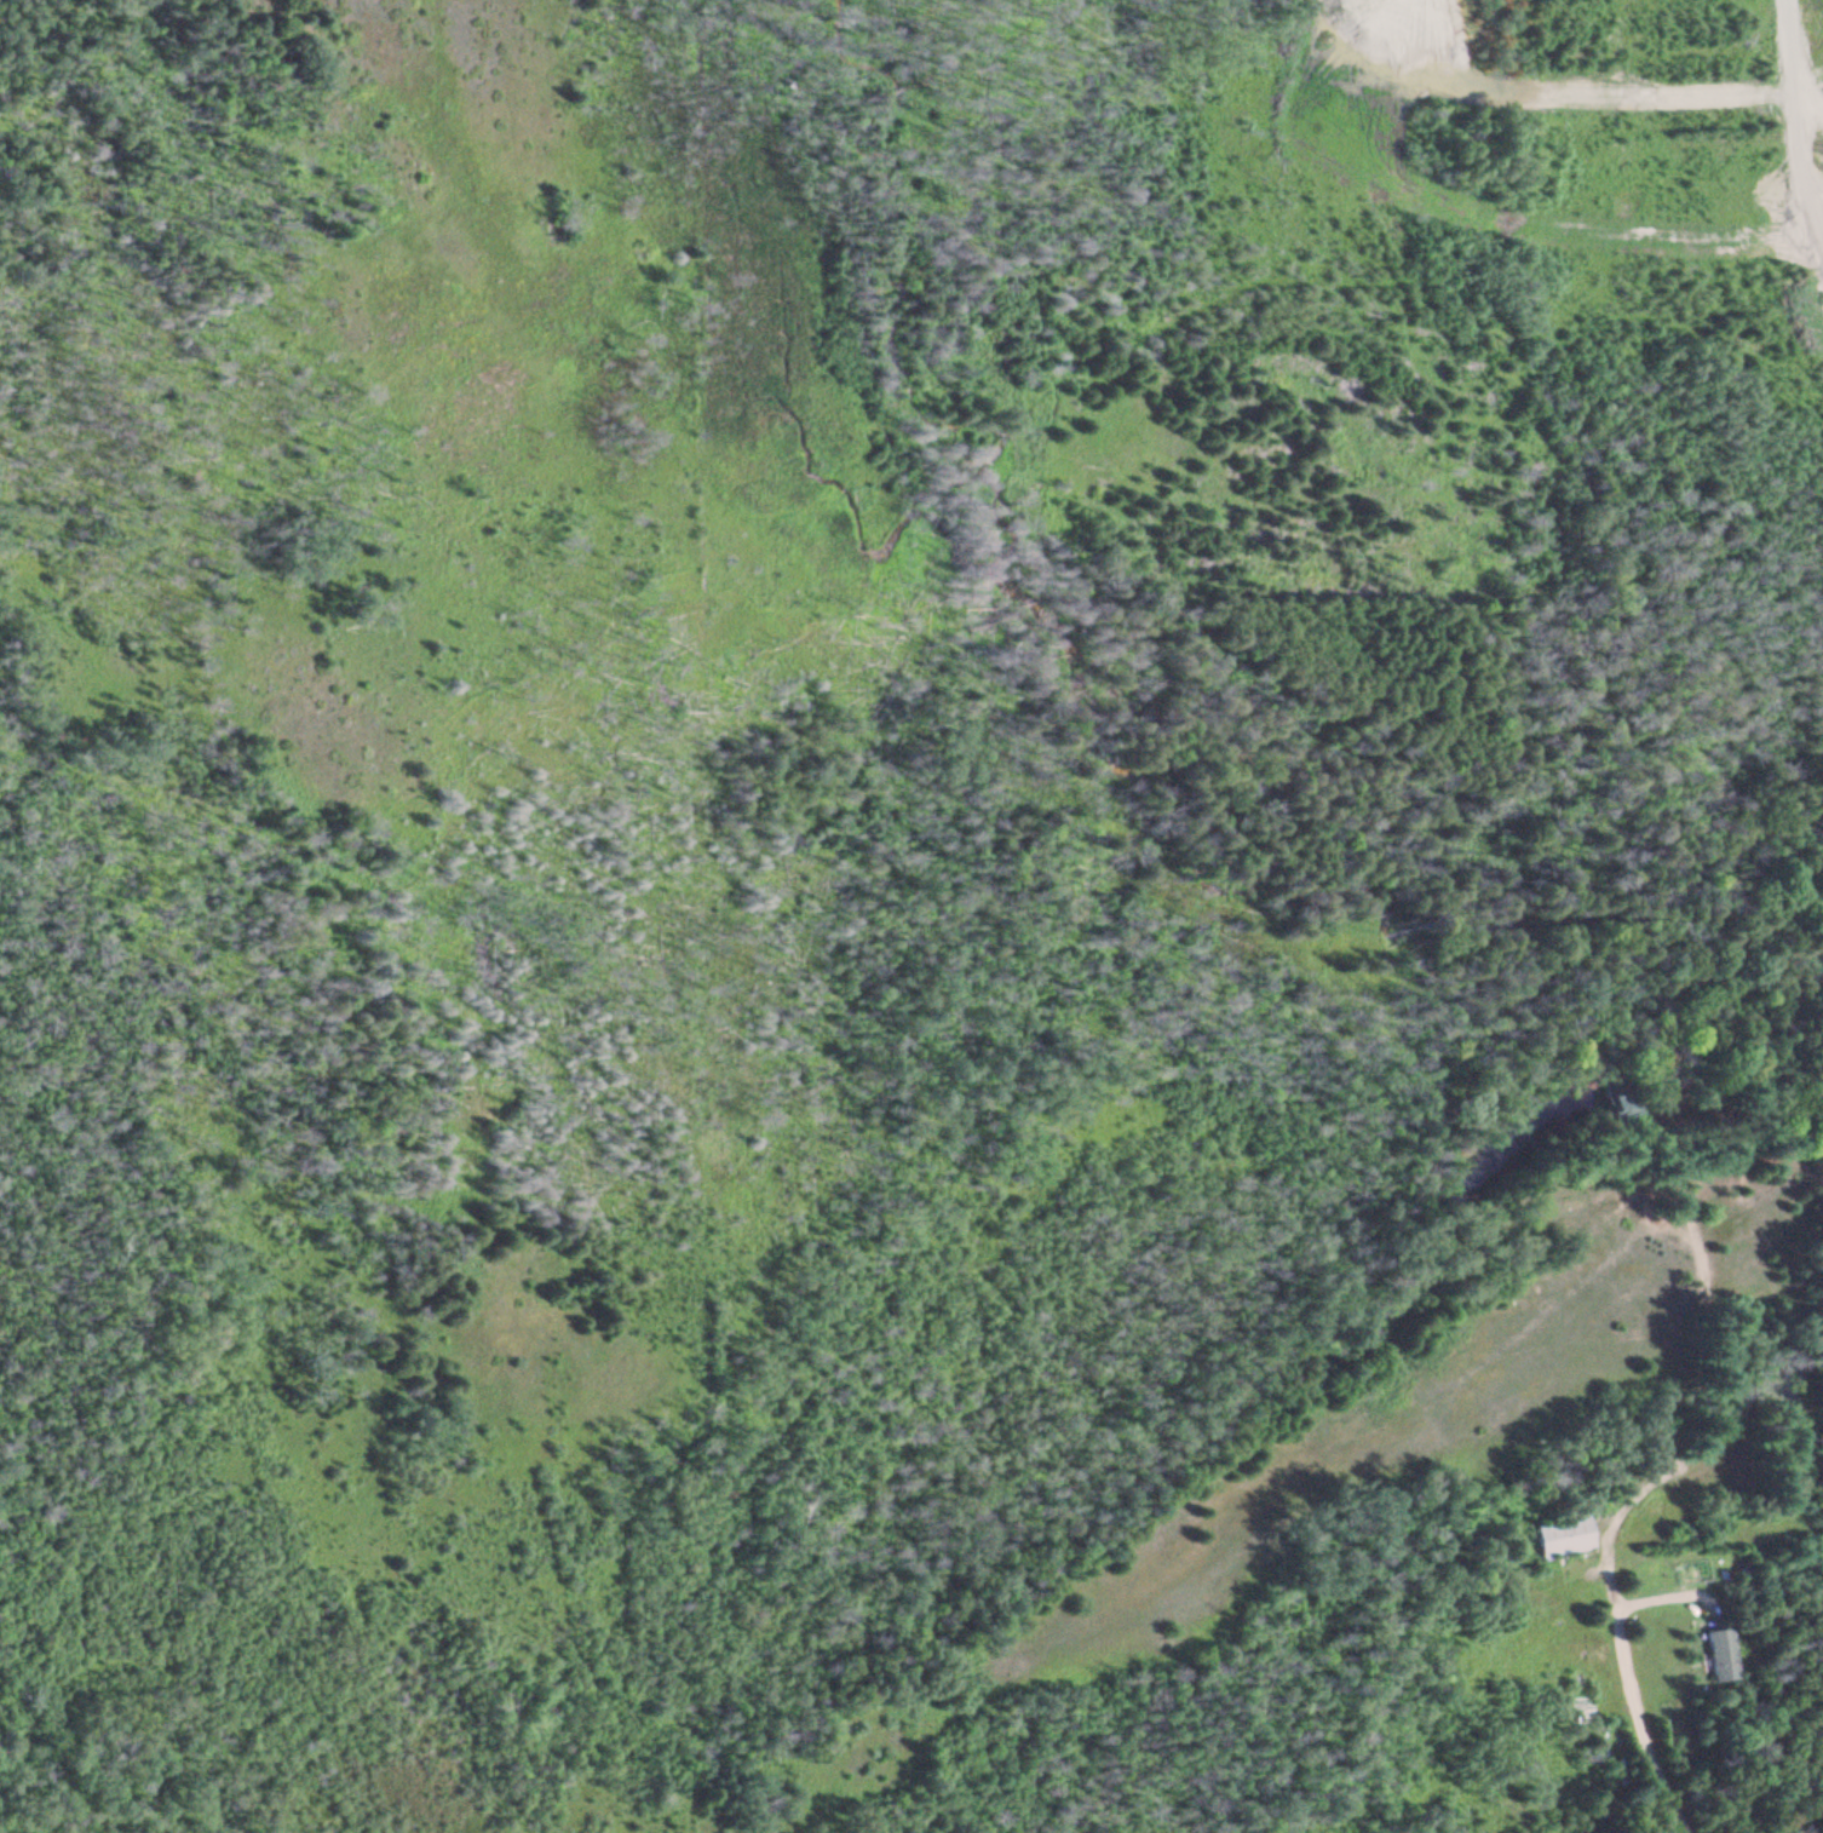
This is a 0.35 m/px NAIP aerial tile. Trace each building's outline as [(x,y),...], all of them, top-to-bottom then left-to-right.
[(1623,1079),(1597,1094),(1617,1130),(1643,1116),(1623,1079)] [(1554,1216),(1577,1214),(1576,1207),(1554,1208),(1554,1216)] [(1587,1518),(1533,1527),(1539,1560),(1592,1552),(1587,1518)] [(1706,1635),(1713,1684),(1737,1681),(1730,1631),(1706,1635)]
